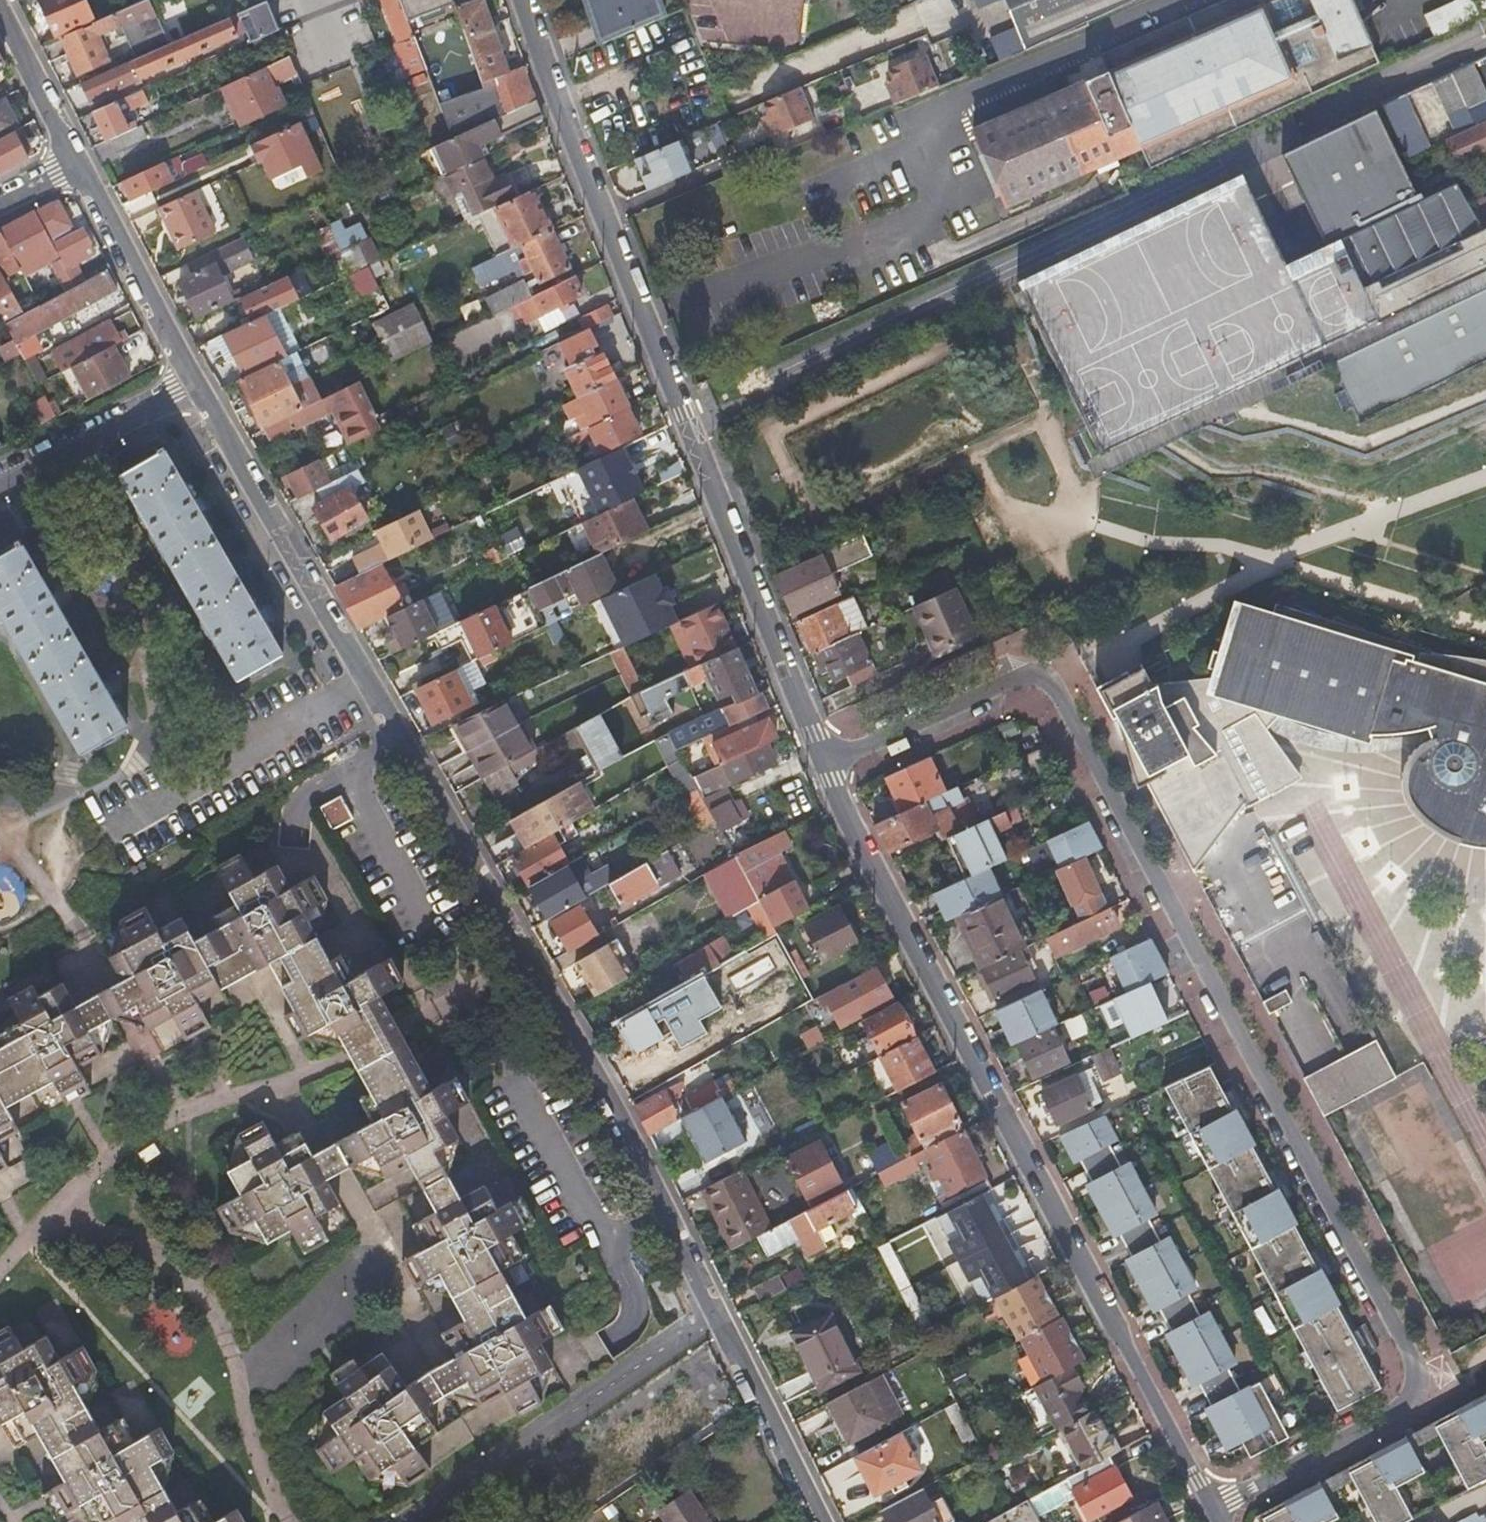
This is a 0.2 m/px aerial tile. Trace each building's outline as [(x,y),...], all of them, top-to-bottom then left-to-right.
[(53,34),(91,18),(83,0),(38,0),(53,34)] [(148,0),(141,0),(140,0),(57,36),(74,75),(107,60),(95,35),(100,33),(110,28),(115,37),(123,35),(133,59),(167,44),(148,0)] [(276,29),(264,0),(238,12),(245,30),(249,40),(250,40),(268,33),(276,29)] [(412,33),(400,0),(381,0),(398,43),(402,53),(398,55),(397,54),(405,75),(425,67),(412,33)] [(453,5),(480,80),(508,70),(484,0),(469,0),(453,5)] [(589,6),(587,0),(562,0),(567,13),(589,6)] [(589,6),(600,42),(654,19),(661,16),(655,0),(587,0),(589,6)] [(881,9),(901,0),(877,0),(881,9)] [(1150,168),(1192,149),(1287,105),(1379,63),(1351,0),(1224,0),(1100,54),(1108,71),(995,118),(996,119),(972,129),(1006,204),(1141,145),(1150,168)] [(1024,49),(1129,0),(1005,0),(1024,49)] [(1435,37),(1479,17),(1472,0),(1460,0),(1426,16),(1435,37)] [(1485,13),(1485,0),(1475,0),(1482,15),(1485,13)] [(1093,19),(1086,22),(1087,25),(1117,13),(1115,9),(1093,19)] [(245,30),(238,12),(226,17),(234,35),(245,30)] [(234,35),(226,17),(167,44),(133,59),(78,82),(87,100),(234,35)] [(272,42),(268,33),(250,40),(254,50),(272,42)] [(402,53),(398,43),(394,45),(397,54),(398,55),(402,53)] [(894,82),(931,67),(926,53),(888,69),(893,81),(894,82)] [(255,118),(284,104),(276,86),(271,88),(269,83),(294,72),(287,55),(262,67),(222,85),(240,125),(255,118)] [(1471,64),(1432,82),(1445,109),(1483,90),(1471,64)] [(535,98),(524,65),(508,70),(480,80),(482,86),(456,97),(439,102),(452,136),(535,98)] [(390,81),(405,75),(401,67),(387,73),(390,81)] [(889,90),(894,104),(939,85),(931,67),(894,82),(896,87),(889,90)] [(152,83),(140,89),(145,100),(157,94),(152,83)] [(811,117),(799,85),(761,101),(767,115),(770,121),(764,123),(768,135),(811,117)] [(91,110),(105,140),(109,138),(134,126),(132,121),(137,119),(131,106),(145,100),(140,89),(114,100),(91,110)] [(1485,102),(1485,96),(1483,90),(1445,109),(1450,120),(1485,102)] [(1381,105),(1405,158),(1430,146),(1404,95),(1381,105)] [(541,113),(535,98),(452,136),(431,146),(443,174),(484,154),(488,152),(483,140),(541,113)] [(1457,134),(1485,120),(1485,102),(1450,120),(1457,134)] [(6,117),(11,115),(5,104),(0,106),(6,117)] [(13,131),(18,128),(11,115),(6,117),(0,106),(0,105),(0,137),(13,131)] [(1287,105),(1192,149),(1210,187),(1240,173),(1281,153),(1305,142),(1301,133),(1294,119),(1287,105)] [(1017,281),(1089,430),(1099,451),(1236,386),(1285,363),(1293,381),(1330,363),(1331,367),(1342,388),(1332,393),(1341,410),(1350,406),(1357,421),(1485,359),(1485,225),(1480,228),(1456,183),(1419,200),(1414,189),(1374,109),(1305,142),(1281,153),(1325,245),(1284,264),(1240,173),(1210,187),(1017,281)] [(770,121),(767,115),(761,117),(764,123),(770,121)] [(812,119),(811,117),(768,135),(769,137),(812,119)] [(1446,139),(1458,167),(1485,154),(1485,120),(1457,134),(1446,139)] [(319,170),(297,121),(248,144),(256,162),(260,160),(267,175),(273,177),(293,168),(291,164),(297,162),(298,165),(304,177),(319,170)] [(144,136),(138,124),(134,126),(109,138),(114,150),(144,136)] [(0,137),(0,171),(7,168),(27,157),(13,131),(0,137)] [(641,175),(645,186),(692,166),(680,137),(640,154),(646,166),(648,172),(641,175)] [(123,187),(129,199),(209,162),(204,152),(184,162),(179,153),(162,161),(121,180),(120,181),(123,187)] [(484,154),(443,174),(442,174),(453,197),(456,196),(462,193),(495,178),(484,154)] [(639,169),(641,175),(648,172),(646,166),(639,169)] [(692,166),(645,186),(647,189),(693,169),(692,166)] [(518,193),(508,171),(502,174),(512,196),(518,193)] [(502,174),(495,178),(462,193),(472,215),(475,214),(493,205),(512,196),(502,174)] [(157,209),(170,237),(219,213),(207,186),(157,209)] [(549,229),(529,189),(494,206),(493,205),(475,214),(477,219),(495,255),(513,247),(549,229)] [(45,204),(33,210),(43,230),(48,228),(50,232),(52,231),(68,223),(56,200),(54,200),(45,204)] [(0,228),(0,233),(16,264),(46,249),(53,264),(59,260),(45,234),(43,230),(33,210),(0,228)] [(219,213),(170,237),(175,249),(225,226),(219,213)] [(475,214),(472,215),(466,218),(468,223),(477,219),(475,214)] [(327,235),(331,233),(328,225),(323,227),(327,235)] [(48,228),(43,230),(45,234),(59,260),(62,258),(55,244),(58,243),(52,231),(50,232),(48,228)] [(569,267),(550,229),(549,229),(513,247),(495,255),(474,265),(481,281),(514,265),(520,276),(533,270),(539,282),(569,267)] [(59,260),(64,270),(86,258),(81,249),(90,244),(82,230),(58,243),(55,244),(62,258),(59,260)] [(16,304),(5,286),(8,284),(6,281),(8,280),(6,275),(19,269),(16,264),(0,233),(0,313),(16,304)] [(322,237),(324,241),(333,237),(331,233),(327,235),(322,237)] [(229,299),(230,301),(237,297),(244,294),(241,286),(228,292),(219,273),(252,258),(242,236),(241,236),(185,263),(190,273),(177,279),(194,315),(229,299)] [(324,241),(330,254),(339,250),(333,237),(324,241)] [(377,260),(367,237),(357,242),(367,265),(376,261),(377,260)] [(341,250),(350,273),(367,265),(357,242),(341,250)] [(367,265),(373,277),(381,273),(376,261),(367,265)] [(359,294),(377,286),(373,277),(367,265),(350,273),(359,294)] [(542,289),(572,275),(569,267),(539,282),(542,289)] [(3,324),(20,354),(23,361),(31,356),(38,352),(29,335),(115,289),(105,270),(73,287),(38,305),(21,314),(3,324)] [(248,320),(264,313),(270,310),(266,302),(293,289),(287,274),(244,294),(237,297),(246,314),(248,320)] [(581,293),(573,275),(572,275),(542,289),(525,298),(516,303),(510,305),(516,317),(520,315),(523,321),(535,315),(558,304),(565,301),(581,293)] [(480,300),(488,316),(510,305),(516,303),(525,298),(518,283),(480,300)] [(331,300),(324,285),(290,301),(295,309),(304,305),(307,311),(331,300)] [(589,326),(610,316),(604,303),(583,314),(588,326),(589,326)] [(16,305),(16,304),(0,313),(0,314),(16,305)] [(560,309),(558,304),(535,315),(543,331),(565,320),(560,309)] [(19,310),(16,305),(0,314),(0,317),(1,320),(19,310)] [(1,320),(3,324),(21,314),(19,310),(1,320)] [(223,333),(243,376),(285,356),(264,313),(248,320),(241,324),(223,333)] [(238,318),(241,324),(248,320),(246,314),(238,318)] [(103,325),(113,344),(118,342),(115,335),(108,322),(103,325)] [(533,336),(541,333),(536,323),(529,327),(533,336)] [(111,345),(113,344),(103,325),(52,352),(62,371),(71,367),(73,366),(111,345)] [(564,367),(564,368),(595,353),(593,348),(598,345),(589,326),(588,326),(557,342),(568,365),(564,367)] [(118,342),(126,338),(122,331),(115,335),(118,342)] [(371,346),(382,368),(391,364),(380,342),(371,346)] [(76,375),(116,355),(111,345),(73,366),(71,367),(76,375)] [(578,396),(614,378),(600,350),(595,353),(564,368),(578,396)] [(240,381),(251,403),(307,375),(295,351),(285,356),(243,376),(239,378),(240,381)] [(88,398),(128,376),(116,355),(76,375),(88,398)] [(23,361),(36,385),(46,380),(31,356),(23,361)] [(261,425),(262,427),(266,425),(319,399),(307,375),(251,403),(261,425)] [(626,407),(628,406),(614,378),(578,396),(577,396),(562,404),(569,418),(574,416),(578,414),(585,427),(586,427),(592,424),(626,407)] [(319,399),(266,425),(273,441),(289,434),(287,429),(293,427),(293,428),(331,410),(347,444),(362,437),(366,435),(378,429),(372,417),(375,416),(375,415),(358,380),(319,399)] [(235,383),(246,405),(251,403),(240,381),(235,383)] [(23,407),(34,427),(53,417),(42,397),(23,407)] [(256,427),(261,425),(251,403),(246,405),(256,427)] [(638,432),(626,407),(592,424),(586,427),(598,451),(638,432)] [(375,416),(372,417),(378,429),(381,428),(383,427),(387,425),(381,413),(375,416)] [(581,429),(585,427),(578,414),(574,416),(581,429)] [(452,422),(458,435),(472,428),(465,416),(452,422)] [(452,438),(458,435),(452,422),(437,430),(443,443),(452,438)] [(580,429),(553,443),(559,454),(586,441),(580,429)] [(184,483),(163,447),(156,451),(159,455),(120,477),(139,510),(141,509),(151,525),(148,526),(157,540),(159,539),(168,554),(165,555),(202,619),(204,618),(214,635),(212,636),(236,679),(249,672),(248,670),(266,659),(268,661),(280,654),(269,634),(267,635),(261,625),(267,621),(260,609),(254,613),(244,596),(247,595),(209,529),(207,530),(198,513),(200,512),(204,510),(197,498),(191,501),(181,484),(184,483)] [(625,461),(618,447),(539,485),(547,499),(625,461)] [(663,481),(685,470),(678,452),(655,465),(663,481)] [(290,485),(297,498),(314,490),(355,470),(358,468),(354,460),(336,468),(328,454),(316,460),(287,474),(280,477),(286,488),(290,485)] [(502,559),(511,555),(576,523),(582,520),(594,514),(622,501),(631,497),(658,483),(663,481),(655,465),(575,506),(573,501),(492,540),(496,547),(502,559)] [(355,470),(314,490),(321,504),(311,509),(326,541),(364,523),(354,503),(367,496),(355,470)] [(354,503),(364,523),(377,516),(367,496),(354,503)] [(582,520),(598,553),(600,552),(646,530),(631,497),(622,501),(594,514),(582,520)] [(349,558),(357,573),(378,563),(429,538),(415,509),(373,530),(381,545),(376,548),(375,545),(349,558)] [(484,525),(488,532),(497,528),(488,509),(478,514),(484,525)] [(862,531),(819,551),(820,553),(863,534),(862,531)] [(820,553),(829,575),(873,555),(863,534),(820,553)] [(20,651),(46,695),(48,694),(57,710),(55,711),(80,755),(92,748),(91,746),(110,735),(111,737),(124,730),(113,709),(111,711),(105,700),(111,696),(104,684),(98,688),(89,672),(91,670),(64,624),(62,625),(53,609),(59,605),(53,593),(46,597),(37,580),(39,579),(17,541),(13,544),(15,548),(0,557),(0,624),(4,622),(11,635),(13,634),(22,650),(20,651)] [(490,565),(502,559),(496,547),(484,553),(490,565)] [(598,553),(530,586),(541,608),(540,608),(539,609),(546,624),(548,623),(555,619),(566,614),(584,605),(582,601),(596,594),(594,589),(613,580),(600,552),(598,553)] [(829,575),(820,553),(775,574),(793,612),(837,591),(829,575)] [(389,614),(403,607),(378,563),(357,573),(332,585),(358,629),(385,616),(389,614)] [(980,581),(993,575),(991,570),(977,576),(980,581)] [(436,631),(431,633),(438,647),(439,649),(460,639),(467,636),(477,657),(484,654),(497,648),(546,624),(539,609),(540,608),(541,608),(530,586),(527,587),(436,631)] [(954,586),(913,604),(935,653),(976,634),(954,586)] [(619,588),(599,598),(619,642),(640,632),(619,588)] [(851,594),(833,602),(841,619),(859,611),(851,594)] [(431,633),(436,631),(420,598),(403,607),(389,614),(397,629),(383,636),(391,653),(431,633)] [(715,602),(680,619),(693,648),(729,633),(715,602)] [(833,602),(796,619),(810,650),(812,649),(854,631),(865,626),(859,611),(841,619),(833,602)] [(1277,604),(1270,630),(1261,627),(1264,618),(1217,642),(1243,650),(1240,660),(1214,652),(1208,669),(1226,675),(1229,678),(1153,685),(1142,666),(1104,686),(1131,736),(1123,740),(1194,872),(1249,800),(1252,806),(1302,778),(1267,729),(1283,713),(1327,727),(1373,733),(1426,728),(1433,725),(1438,734),(1412,752),(1402,772),(1401,784),(1403,797),(1413,812),(1425,826),(1441,837),(1456,844),(1485,848),(1485,668),(1277,604)] [(390,627),(383,636),(397,629),(389,614),(385,616),(390,627)] [(854,631),(812,649),(819,665),(825,662),(832,677),(843,672),(849,684),(873,673),(868,663),(870,662),(865,649),(863,650),(854,631)] [(460,639),(470,660),(477,657),(467,636),(460,639)] [(573,657),(577,666),(604,653),(600,645),(573,657)] [(610,651),(631,694),(644,687),(626,651),(622,645),(610,651)] [(712,681),(719,697),(727,694),(731,692),(735,701),(754,692),(734,647),(703,661),(712,681)] [(484,654),(489,664),(501,658),(497,648),(484,654)] [(470,660),(416,686),(433,722),(470,705),(462,689),(476,683),(472,674),(490,665),(489,664),(484,654),(477,657),(470,660)] [(697,663),(704,678),(706,684),(712,681),(703,661),(697,663)] [(825,662),(819,665),(826,680),(832,677),(825,662)] [(631,694),(630,695),(641,714),(646,712),(652,723),(672,712),(664,698),(683,690),(681,687),(689,684),(689,685),(704,678),(697,663),(644,687),(631,694)] [(684,724),(691,742),(707,735),(733,723),(768,707),(760,689),(754,692),(735,701),(731,702),(684,724)] [(468,733),(475,745),(520,722),(507,698),(456,721),(464,735),(468,733)] [(487,774),(482,777),(493,797),(514,786),(508,775),(562,745),(564,750),(584,739),(591,751),(600,768),(602,767),(624,755),(600,712),(534,748),(487,774)] [(707,735),(720,762),(722,761),(768,740),(775,737),(767,717),(737,733),(733,723),(707,735)] [(1417,742),(1430,738),(1427,731),(1413,735),(1402,737),(1389,739),(1372,739),(1349,738),(1331,735),(1316,731),(1294,724),(1281,718),(1270,728),(1281,736),(1293,742),(1309,747),(1329,751),(1346,753),(1364,753),(1381,751),(1396,749),(1417,742)] [(451,723),(466,749),(475,745),(468,733),(464,735),(456,721),(451,723)] [(478,759),(487,774),(534,748),(520,722),(475,745),(482,757),(478,759)] [(691,775),(697,787),(715,820),(720,829),(730,825),(738,820),(727,800),(729,799),(722,786),(777,761),(768,740),(722,761),(720,762),(691,775)] [(466,749),(482,777),(487,774),(478,759),(482,757),(475,745),(466,749)] [(600,768),(591,751),(578,758),(584,770),(592,765),(595,771),(600,768)] [(883,776),(899,811),(943,791),(936,777),(927,756),(883,776)] [(943,791),(955,786),(948,772),(936,777),(943,791)] [(940,839),(946,837),(957,832),(973,825),(976,823),(964,796),(960,798),(960,797),(959,795),(955,786),(943,791),(899,811),(872,823),(887,851),(936,828),(940,839)] [(525,826),(520,829),(529,844),(539,838),(579,815),(564,788),(518,814),(525,826)] [(1004,810),(1010,824),(1027,817),(1021,803),(1004,810)] [(988,866),(1004,858),(995,838),(1004,834),(1001,828),(1010,824),(1004,810),(976,823),(973,825),(957,832),(946,837),(964,877),(983,868),(988,866)] [(518,814),(509,818),(517,831),(520,829),(525,826),(518,814)] [(1077,854),(1096,845),(1083,819),(1041,840),(1053,865),(1077,854)] [(785,828),(733,853),(734,856),(758,899),(773,926),(807,908),(777,853),(795,844),(785,828)] [(529,844),(510,855),(528,885),(563,865),(565,864),(558,852),(541,861),(537,855),(545,850),(539,838),(529,844)] [(608,882),(606,884),(607,886),(603,888),(607,896),(611,893),(620,908),(680,873),(666,849),(646,861),(608,882)] [(213,863),(218,874),(242,861),(236,850),(213,863)] [(1053,865),(1048,868),(1064,900),(1093,887),(1077,854),(1053,865)] [(734,856),(709,870),(720,892),(716,894),(728,916),(747,905),(758,899),(734,856)] [(328,1019),(341,1043),(390,1017),(376,992),(370,995),(362,979),(381,969),(376,960),(350,974),(339,980),(326,956),(313,932),(300,909),(324,896),(310,871),(286,884),(273,860),(249,873),(242,861),(218,874),(232,900),(238,911),(214,924),(191,936),(178,913),(155,925),(142,902),(117,915),(130,939),(107,951),(120,976),(133,1001),(141,1015),(164,1003),(170,1012),(177,1025),(202,1012),(195,999),(189,989),(213,976),(218,986),(265,960),(291,1007),(304,1032),(328,1019)] [(563,865),(528,885),(547,918),(582,897),(563,865)] [(1001,893),(988,866),(983,868),(996,896),(999,894),(1001,893)] [(938,889),(933,891),(946,919),(951,916),(956,914),(996,896),(983,868),(964,877),(938,889)] [(1001,893),(999,894),(1013,925),(1023,920),(1008,890),(1001,893)] [(996,896),(956,914),(980,968),(1018,950),(1033,943),(1023,920),(1013,925),(999,894),(996,896)] [(313,932),(324,896),(300,909),(313,932)] [(758,899),(747,905),(753,916),(765,937),(776,932),(773,926),(758,899)] [(208,913),(214,924),(238,911),(232,900),(208,913)] [(551,921),(567,949),(595,932),(580,905),(551,921)] [(727,917),(733,928),(753,916),(747,905),(728,916),(727,917)] [(804,924),(822,958),(856,940),(838,906),(804,924)] [(1117,926),(1109,907),(1045,937),(1053,954),(1117,926)] [(117,915),(107,951),(130,939),(117,915)] [(602,923),(606,929),(607,928),(617,923),(614,917),(608,920),(602,923)] [(1311,934),(1318,946),(1325,943),(1318,930),(1311,934)] [(788,955),(776,932),(765,937),(783,972),(777,975),(783,987),(789,983),(800,977),(788,955)] [(375,936),(383,951),(388,948),(380,933),(375,936)] [(676,962),(687,982),(705,971),(736,954),(730,942),(726,944),(722,936),(709,943),(676,962)] [(574,961),(593,994),(630,973),(620,954),(625,951),(617,937),(574,961)] [(1148,937),(1108,955),(1125,991),(1146,982),(1165,973),(1148,937)] [(685,983),(694,998),(695,997),(713,987),(765,958),(756,942),(736,954),(705,971),(687,982),(685,983)] [(337,950),(326,956),(339,980),(350,974),(337,950)] [(1022,959),(1018,950),(980,968),(979,968),(992,994),(995,999),(1033,981),(1027,968),(1031,967),(1026,956),(1022,959)] [(387,954),(376,960),(381,969),(389,985),(400,979),(387,954)] [(841,983),(818,996),(823,1005),(827,1003),(840,1026),(858,1016),(891,998),(874,965),(841,983)] [(979,968),(974,971),(987,997),(992,994),(979,968)] [(389,985),(381,969),(362,979),(370,995),(376,992),(389,985)] [(109,1014),(133,1001),(120,976),(96,989),(109,1014)] [(195,999),(218,986),(213,976),(189,989),(195,999)] [(769,1011),(774,1020),(794,1009),(812,999),(800,977),(789,983),(783,987),(790,1000),(769,1011)] [(109,1014),(96,989),(72,1002),(59,978),(34,992),(10,1005),(17,1018),(23,1029),(0,1042),(0,1121),(8,1116),(2,1102),(49,1077),(46,1071),(61,1062),(72,1082),(81,1077),(74,1064),(98,1051),(85,1027),(109,1014)] [(4,994),(10,1005),(34,992),(28,981),(4,994)] [(1125,991),(1107,1000),(1126,1040),(1164,1022),(1146,982),(1125,991)] [(685,983),(677,987),(686,1002),(694,998),(685,983)] [(1039,988),(1034,991),(1051,1025),(1056,1023),(1039,988)] [(1263,1002),(1269,1014),(1293,1002),(1286,990),(1285,991),(1263,1002)] [(999,1007),(994,1009),(1011,1044),(1017,1041),(1051,1025),(1034,991),(999,1007)] [(109,1014),(146,1025),(141,1015),(133,1001),(109,1014)] [(913,1036),(895,1001),(860,1020),(878,1055),(913,1036)] [(146,1025),(170,1012),(164,1003),(141,1015),(146,1025)] [(293,1038),(304,1032),(291,1007),(280,1013),(293,1038)] [(686,1052),(680,1039),(671,1024),(664,1011),(636,1027),(658,1068),(686,1052)] [(208,1022),(202,1012),(177,1025),(183,1036),(208,1022)] [(98,1051),(109,1014),(85,1027),(98,1051)] [(341,1043),(355,1067),(403,1042),(390,1017),(341,1043)] [(1074,1027),(1069,1017),(1056,1023),(1051,1025),(1055,1035),(1074,1027)] [(23,1029),(17,1018),(0,1027),(0,1042),(23,1029)] [(671,1024),(680,1039),(690,1034),(681,1018),(671,1024)] [(304,1032),(341,1043),(328,1019),(304,1032)] [(1051,1025),(1017,1041),(1034,1077),(1068,1061),(1055,1035),(1051,1025)] [(792,1039),(800,1053),(821,1041),(823,1040),(816,1027),(792,1039)] [(1100,1051),(1108,1047),(1100,1030),(1093,1033),(1100,1051)] [(932,1072),(913,1036),(878,1055),(865,1061),(884,1096),(897,1090),(932,1072)] [(1304,1078),(1324,1116),(1397,1077),(1377,1040),(1304,1078)] [(369,1119),(331,1140),(345,1165),(369,1152),(382,1176),(406,1163),(432,1211),(420,1218),(433,1242),(422,1248),(409,1255),(422,1280),(435,1273),(460,1320),(473,1344),(462,1350),(451,1356),(428,1369),(402,1387),(378,1352),(354,1369),(346,1374),(358,1392),(344,1402),(340,1396),(318,1412),(333,1435),(311,1450),(327,1473),(349,1458),(365,1480),(387,1464),(402,1487),(426,1471),(411,1449),(404,1438),(426,1423),(418,1410),(441,1394),(463,1382),(476,1405),(500,1393),(513,1417),(538,1404),(525,1380),(549,1367),(536,1343),(549,1336),(536,1311),(522,1318),(497,1270),(509,1263),(496,1239),(507,1233),(520,1226),(506,1201),(494,1208),(481,1184),(457,1197),(444,1173),(431,1149),(455,1137),(442,1112),(455,1105),(441,1080),(428,1088),(403,1042),(355,1067),(367,1089),(380,1113),(369,1119)] [(1098,1052),(1091,1055),(1103,1079),(1120,1071),(1108,1047),(1100,1051),(1098,1052)] [(57,1090),(72,1082),(61,1062),(46,1071),(49,1077),(57,1090)] [(1190,1073),(1163,1085),(1331,1404),(1368,1384),(1370,1378),(1356,1350),(1358,1349),(1208,1064),(1190,1073)] [(110,1073),(113,1078),(129,1070),(127,1065),(110,1073)] [(1056,1123),(1090,1108),(1089,1105),(1101,1100),(1090,1076),(1094,1074),(1090,1067),(1041,1089),(1056,1123)] [(735,1088),(754,1078),(749,1069),(730,1079),(735,1088)] [(452,1074),(441,1080),(455,1105),(466,1099),(452,1074)] [(87,1088),(81,1077),(72,1082),(57,1090),(63,1101),(87,1088)] [(685,1097),(692,1111),(721,1095),(735,1088),(730,1079),(717,1086),(715,1081),(685,1097)] [(679,1081),(634,1106),(648,1135),(680,1118),(667,1095),(676,1090),(682,1087),(679,1081)] [(958,1120),(940,1084),(921,1093),(939,1129),(920,1139),(924,1147),(960,1128),(956,1121),(958,1120)] [(356,1095),(369,1119),(380,1113),(367,1089),(356,1095)] [(688,1113),(676,1090),(667,1095),(680,1118),(681,1117),(688,1113)] [(939,1129),(921,1093),(902,1103),(917,1134),(920,1139),(939,1129)] [(692,1111),(688,1113),(681,1117),(704,1160),(743,1140),(721,1095),(692,1111)] [(1115,1137),(1103,1113),(1065,1131),(1222,1430),(1217,1433),(1224,1447),(1239,1439),(1248,1457),(1286,1436),(1257,1381),(1239,1391),(1225,1365),(1233,1361),(1207,1312),(1199,1316),(1186,1290),(1194,1286),(1168,1237),(1160,1241),(1147,1216),(1154,1211),(1128,1162),(1121,1166),(1107,1141),(1115,1137)] [(8,1116),(0,1121),(0,1135),(14,1127),(8,1116)] [(322,1177),(309,1152),(296,1129),(272,1142),(259,1118),(235,1131),(247,1155),(224,1168),(236,1192),(213,1204),(226,1229),(250,1216),(263,1240),(287,1227),(294,1240),(318,1227),(311,1214),(335,1201),(322,1177)] [(991,1187),(960,1128),(924,1147),(906,1157),(877,1172),(884,1185),(917,1167),(915,1162),(928,1156),(934,1167),(928,1170),(931,1175),(927,1177),(929,1182),(930,1181),(939,1176),(946,1190),(937,1194),(936,1194),(945,1211),(947,1210),(980,1193),(991,1187)] [(247,1155),(235,1131),(224,1168),(247,1155)] [(917,1134),(899,1143),(906,1157),(924,1147),(920,1139),(917,1134)] [(899,1143),(895,1136),(866,1152),(877,1172),(906,1157),(899,1143)] [(444,1173),(455,1137),(431,1149),(444,1173)] [(331,1140),(309,1152),(322,1177),(345,1165),(331,1140)] [(818,1141),(791,1155),(783,1159),(808,1208),(843,1190),(818,1141)] [(151,1146),(156,1156),(164,1151),(159,1142),(151,1146)] [(791,1155),(786,1146),(778,1150),(783,1159),(791,1155)] [(369,1152),(345,1165),(382,1176),(369,1152)] [(741,1169),(700,1190),(730,1249),(755,1236),(771,1227),(741,1169)] [(31,1177),(34,1183),(43,1179),(40,1173),(31,1177)] [(939,1176),(930,1181),(937,1194),(946,1190),(939,1176)] [(864,1210),(851,1185),(846,1188),(856,1207),(849,1211),(852,1217),(864,1210)] [(846,1188),(843,1190),(808,1208),(771,1227),(755,1236),(765,1255),(796,1238),(805,1255),(824,1245),(823,1241),(835,1235),(828,1222),(849,1211),(856,1207),(846,1188)] [(988,1207),(980,1193),(947,1210),(959,1232),(947,1239),(958,1259),(969,1279),(981,1273),(993,1295),(1026,1277),(1019,1263),(1026,1259),(1022,1253),(1029,1249),(1024,1242),(1018,1246),(1011,1250),(1003,1235),(996,1221),(1002,1217),(1009,1214),(1005,1206),(999,1210),(995,1203),(988,1207)] [(517,1195),(506,1201),(520,1226),(531,1220),(517,1195)] [(226,1229),(263,1240),(250,1216),(226,1229)] [(1010,1232),(1002,1217),(996,1221),(1003,1235),(1010,1232)] [(409,1224),(422,1248),(433,1242),(420,1218),(409,1224)] [(324,1238),(318,1227),(294,1240),(300,1251),(324,1238)] [(224,1236),(232,1252),(238,1249),(229,1232),(224,1236)] [(1010,1232),(1003,1235),(1011,1250),(1018,1246),(1010,1232)] [(520,1257),(507,1233),(496,1239),(509,1263),(520,1257)] [(886,1242),(882,1244),(876,1247),(887,1268),(897,1263),(886,1242)] [(411,1286),(422,1280),(409,1255),(398,1261),(411,1286)] [(908,1285),(897,1263),(887,1268),(895,1283),(898,1290),(908,1285)] [(1041,1287),(1034,1273),(1026,1277),(993,1295),(985,1299),(1005,1336),(1015,1331),(1018,1337),(1020,1336),(1023,1342),(1013,1347),(1032,1384),(1071,1363),(1081,1358),(1073,1344),(1079,1341),(1075,1333),(1080,1330),(1077,1323),(1066,1329),(1058,1315),(1056,1316),(1053,1310),(1049,1303),(1054,1300),(1046,1284),(1041,1287)] [(752,1290),(759,1303),(783,1290),(776,1277),(752,1290)] [(920,1307),(908,1285),(898,1290),(910,1312),(920,1307)] [(547,1305),(536,1311),(549,1336),(560,1330),(547,1305)] [(921,1333),(931,1328),(920,1307),(910,1312),(921,1333)] [(792,1334),(793,1337),(830,1318),(829,1316),(792,1334)] [(24,1341),(12,1318),(0,1324),(0,1354),(1,1355),(0,1355),(0,1417),(1,1417),(13,1441),(39,1428),(64,1474),(40,1486),(53,1513),(77,1500),(89,1521),(92,1521),(114,1510),(120,1521),(244,1521),(235,1507),(212,1520),(205,1508),(211,1504),(205,1493),(199,1497),(199,1496),(175,1508),(162,1485),(173,1448),(160,1423),(137,1436),(124,1412),(100,1425),(87,1401),(98,1365),(85,1341),(62,1353),(49,1329),(24,1341)] [(830,1318),(793,1337),(819,1388),(857,1369),(830,1318)] [(449,1326),(462,1350),(473,1344),(460,1320),(449,1326)] [(438,1332),(451,1356),(462,1350),(449,1326),(438,1332)] [(331,1385),(346,1374),(354,1369),(346,1359),(324,1375),(331,1385)] [(1081,1383),(1071,1363),(1032,1384),(1054,1427),(1060,1424),(1086,1410),(1073,1387),(1081,1383)] [(538,1404),(549,1367),(525,1380),(538,1404)] [(104,1377),(110,1389),(116,1385),(110,1374),(104,1377)] [(331,1385),(340,1396),(344,1402),(358,1392),(346,1374),(331,1385)] [(898,1416),(878,1375),(863,1383),(824,1404),(845,1443),(862,1435),(865,1440),(869,1437),(867,1432),(883,1423),(898,1416)] [(441,1394),(476,1405),(463,1382),(441,1394)] [(587,1504),(593,1512),(742,1412),(736,1400),(725,1406),(723,1403),(706,1414),(686,1384),(562,1468),(586,1504),(587,1504)] [(956,1401),(947,1386),(938,1391),(946,1407),(956,1401)] [(1260,1518),(1319,1487),(1323,1495),(1350,1481),(1346,1473),(1405,1441),(1409,1449),(1436,1435),(1432,1427),(1485,1398),(1485,1392),(1253,1516),(1256,1521),(1261,1521),(1260,1518)] [(1470,1487),(1485,1478),(1485,1454),(1479,1441),(1485,1437),(1485,1398),(1432,1427),(1436,1435),(1458,1476),(1462,1474),(1470,1487)] [(973,1436),(965,1419),(956,1401),(946,1407),(945,1407),(963,1441),(973,1436)] [(1093,1410),(1091,1407),(1086,1410),(1060,1424),(1061,1426),(1084,1469),(1097,1462),(1109,1456),(1119,1450),(1111,1434),(1106,1436),(1093,1410)] [(318,1412),(311,1450),(333,1435),(318,1412)] [(433,1433),(426,1423),(404,1438),(411,1449),(433,1433)] [(292,1434),(303,1451),(309,1447),(298,1431),(292,1434)] [(898,1432),(851,1457),(871,1495),(888,1486),(902,1478),(918,1470),(898,1432)] [(1382,1521),(1404,1521),(1410,1519),(1393,1487),(1422,1472),(1409,1449),(1405,1441),(1346,1473),(1350,1481),(1370,1518),(1377,1513),(1382,1521)] [(1130,1498),(1109,1456),(1097,1462),(1084,1469),(1066,1479),(1087,1520),(1130,1498)] [(365,1480),(402,1487),(387,1464),(365,1480)] [(1470,1487),(1462,1474),(1458,1476),(1465,1489),(1470,1487)] [(902,1478),(888,1486),(892,1492),(905,1485),(902,1478)] [(673,1521),(712,1521),(688,1486),(661,1504),(667,1514),(673,1521)] [(1336,1518),(1323,1495),(1319,1487),(1260,1518),(1261,1521),(1327,1521),(1336,1518)] [(877,1511),(883,1521),(949,1521),(954,1520),(940,1495),(928,1501),(921,1488),(877,1511)] [(1004,1512),(1009,1521),(1017,1521),(1019,1521),(1038,1521),(1036,1518),(1026,1500),(1011,1508),(1004,1512)] [(1154,1501),(1115,1521),(1166,1521),(1154,1501)] [(1004,1512),(985,1521),(1009,1521),(1004,1512)] [(1377,1513),(1370,1518),(1372,1521),(1382,1521),(1377,1513)] [(667,1514),(655,1521),(673,1521),(667,1514)] [(1485,1514),(1477,1518),(1474,1515),(1457,1521),(1485,1521),(1485,1515),(1485,1514)]
